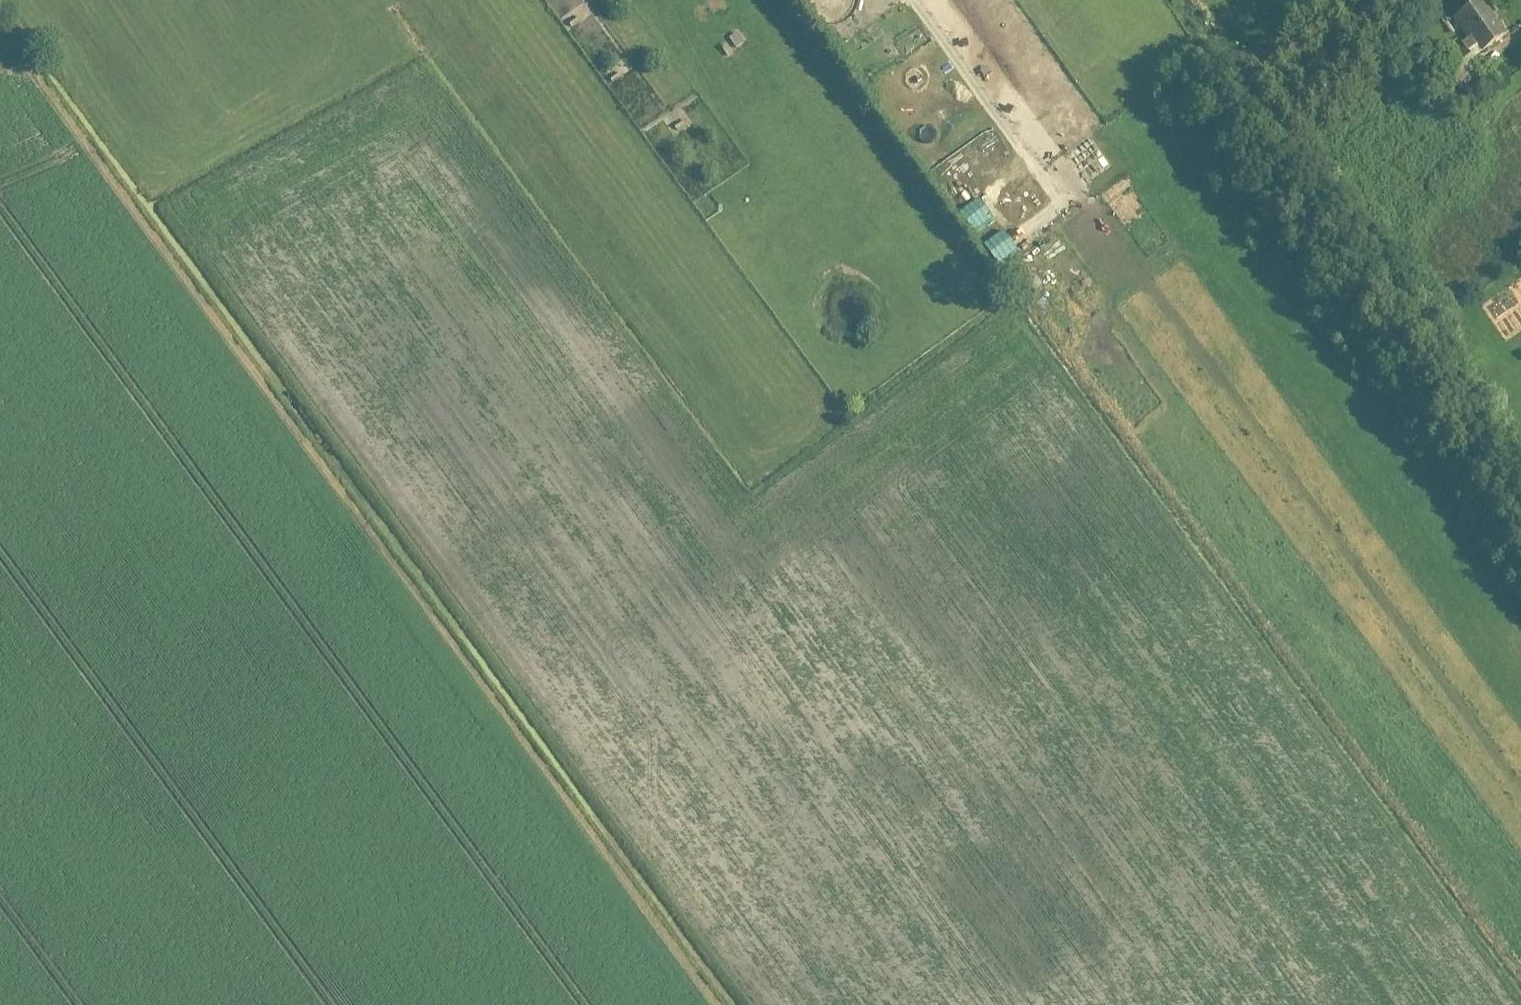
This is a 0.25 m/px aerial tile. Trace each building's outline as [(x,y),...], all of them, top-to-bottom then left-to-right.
[(1481,2),(1453,21),(1468,42),(1461,46),(1464,50),(1445,64),(1457,82),(1454,84),(1460,92),(1477,81),(1471,73),(1477,68),(1467,55),(1477,47),(1482,54),(1506,37),(1481,2)]
